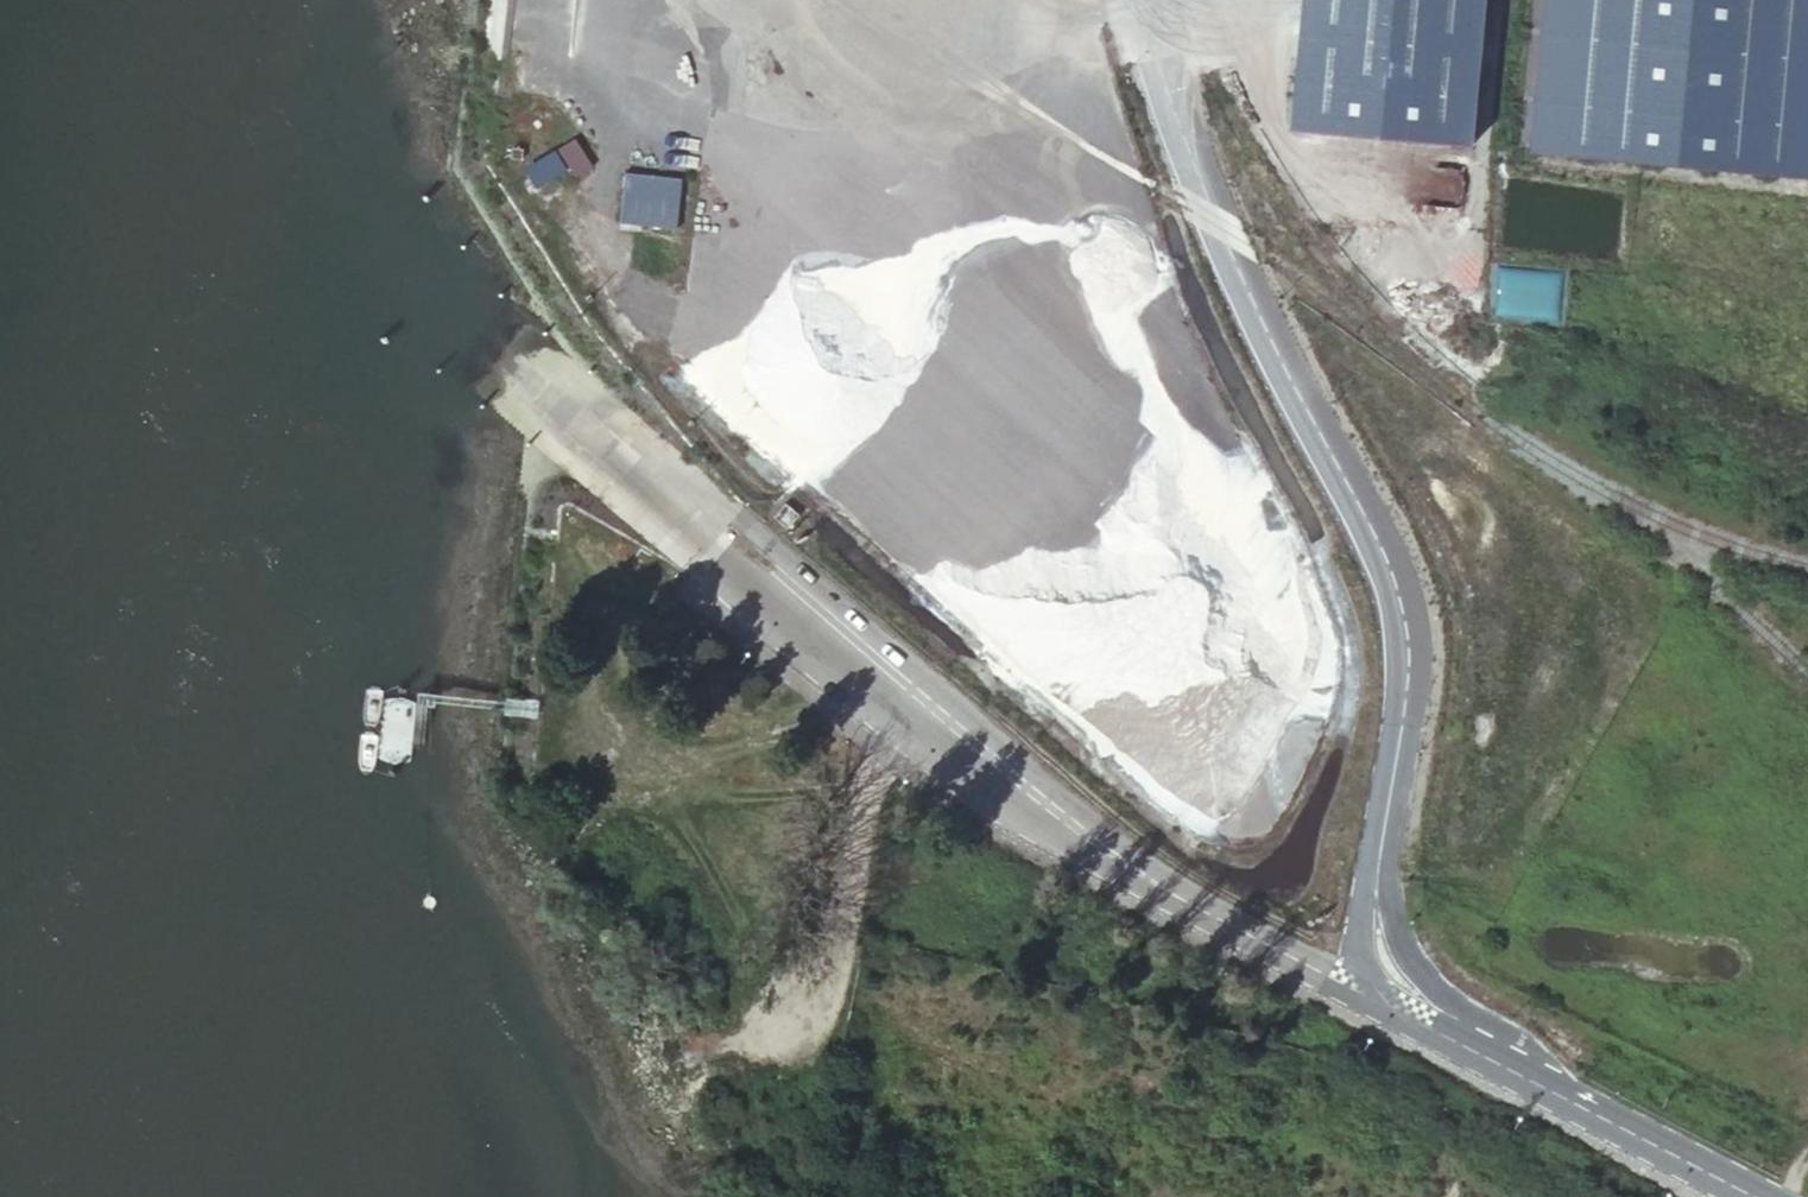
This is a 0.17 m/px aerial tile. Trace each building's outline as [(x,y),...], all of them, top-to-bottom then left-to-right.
[(1304,118),(1475,133),(1486,0),(1315,0),(1304,118)] [(1536,152),(1807,174),(1807,0),(1548,0),(1536,152)] [(505,104),(492,106),(493,123),(506,122),(505,104)] [(599,199),(560,135),(533,152),(572,215),(599,199)] [(621,224),(679,227),(681,176),(624,173),(621,224)] [(800,498),(784,485),(774,499),(789,512),(800,498)]
